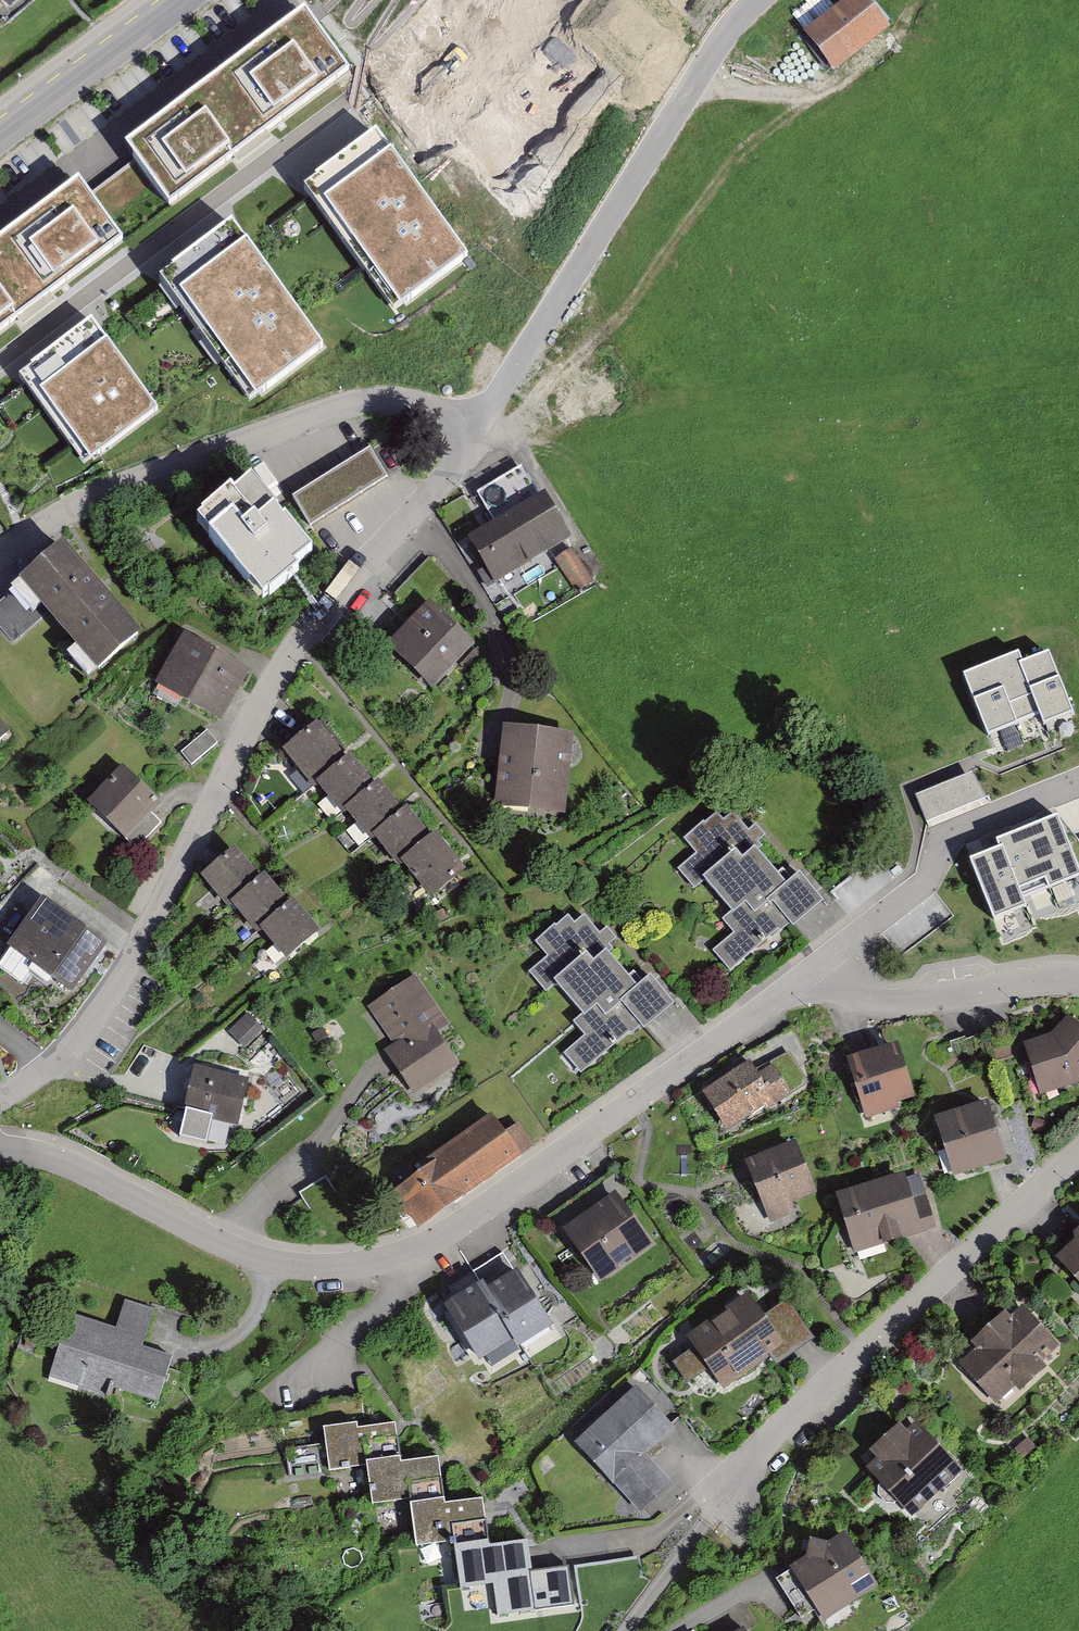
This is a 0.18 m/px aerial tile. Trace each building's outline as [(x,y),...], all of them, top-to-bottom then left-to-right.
[(14,17),(33,0),(0,0),(0,1),(14,17)] [(447,92),(499,156),(617,60),(568,0),(560,0),(507,44),(447,92)] [(878,0),(868,0),(815,37),(841,74),(900,32),(878,0)] [(303,3),(123,135),(168,195),(348,63),(303,3)] [(376,123),(303,176),(393,301),(466,248),(376,123)] [(0,226),(0,319),(127,226),(82,166),(0,226)] [(233,215),(159,268),(249,393),(323,340),(233,215)] [(90,316),(21,369),(87,455),(156,403),(90,316)] [(257,528),(242,506),(202,535),(252,605),(328,552),(312,529),(388,476),(369,449),(257,528)] [(524,470),(480,495),(496,523),(540,498),(524,470)] [(540,498),(496,523),(471,537),(496,579),(565,539),(540,498)] [(152,640),(77,544),(22,587),(47,619),(97,683),(152,640)] [(573,548),(555,559),(576,593),(595,581),(573,548)] [(15,592),(0,604),(0,625),(19,645),(47,619),(22,587),(15,592)] [(472,643),(431,602),(391,642),(433,683),(472,643)] [(255,663),(193,633),(164,692),(226,722),(255,663)] [(1044,722),(1073,710),(1048,648),(1021,659),(1017,648),(963,670),(988,731),(1039,711),(1044,722)] [(0,704),(0,754),(25,733),(0,704)] [(346,754),(316,716),(281,744),(314,786),(320,781),(345,812),(350,808),(370,833),(375,828),(398,857),(405,852),(434,889),(462,867),(435,832),(432,835),(407,803),(400,809),(378,780),(374,783),(348,752),(346,754)] [(583,736),(515,727),(504,809),(572,819),(583,736)] [(223,747),(209,735),(186,751),(197,766),(223,747)] [(169,801),(135,766),(96,803),(140,849),(167,823),(160,816),(169,801)] [(975,771),(919,794),(930,822),(987,800),(975,771)] [(970,854),(993,914),(1025,901),(1022,894),(1078,873),(1078,864),(1058,810),(996,833),(1000,843),(970,854)] [(730,826),(722,816),(691,840),(702,854),(683,869),(699,889),(715,876),(743,910),(757,899),(765,909),(796,885),(766,848),(777,839),(762,821),(754,828),(744,815),(730,826)] [(271,880),(249,849),(208,879),(230,910),(239,904),(263,937),(272,931),(295,962),(333,934),(309,902),(300,909),(276,876),(271,880)] [(757,899),(743,910),(728,924),(738,937),(718,955),(734,975),(830,902),(811,875),(765,909),(757,899)] [(115,947),(52,904),(5,971),(27,986),(43,962),(84,991),(115,947)] [(629,948),(613,931),(601,937),(593,922),(581,924),(575,917),(543,945),(553,957),(530,975),(548,996),(563,984),(590,1016),(610,1007),(617,1017),(648,989),(619,957),(629,948)] [(453,1028),(422,979),(374,1008),(401,1053),(390,1059),(415,1100),(464,1070),(443,1034),(453,1028)] [(610,1007),(590,1016),(572,1025),(583,1039),(559,1059),(583,1089),(686,1006),(664,979),(617,1017),(610,1007)] [(265,1030),(251,1015),(232,1032),(247,1047),(265,1030)] [(1032,1050),(1046,1097),(1078,1089),(1078,1028),(1067,1042),(1032,1050)] [(0,1040),(0,1069),(14,1053),(0,1040)] [(914,1051),(855,1064),(868,1123),(927,1110),(914,1051)] [(788,1099),(757,1055),(703,1094),(733,1137),(788,1099)] [(256,1076),(199,1064),(187,1119),(244,1131),(256,1076)] [(539,1149),(508,1104),(403,1175),(433,1220),(539,1149)] [(1005,1107),(942,1124),(957,1181),(1020,1165),(1005,1107)] [(806,1149),(746,1169),(767,1234),(801,1223),(795,1204),(822,1195),(806,1149)] [(926,1177),(848,1199),(863,1253),(942,1231),(926,1177)] [(663,1245),(630,1194),(566,1235),(598,1286),(663,1245)] [(560,1326),(505,1246),(463,1275),(476,1293),(444,1315),(481,1369),(524,1339),(529,1347),(560,1326)] [(1062,1264),(1078,1281),(1078,1247),(1062,1264)] [(125,1325),(96,1315),(72,1385),(129,1404),(134,1390),(174,1404),(189,1362),(159,1352),(172,1313),(133,1300),(125,1325)] [(781,1324),(764,1300),(729,1326),(723,1317),(692,1340),(700,1351),(682,1364),(695,1382),(717,1366),(734,1388),(778,1356),(786,1367),(820,1341),(798,1311),(781,1324)] [(1074,1351),(1037,1308),(969,1365),(1006,1408),(1074,1351)] [(690,1430),(653,1386),(579,1449),(642,1523),(679,1492),(653,1461),(690,1430)] [(386,1415),(319,1424),(325,1463),(362,1458),(367,1496),(405,1490),(412,1543),(449,1538),(456,1590),(488,1586),(492,1612),(531,1606),(526,1564),(521,1534),(487,1539),(481,1491),(439,1496),(432,1450),(391,1455),(386,1415)] [(924,1435),(909,1426),(877,1453),(888,1466),(877,1476),(920,1526),(979,1475),(935,1425),(924,1435)] [(890,1588),(862,1531),(836,1544),(822,1543),(822,1561),(786,1579),(810,1628),(890,1588)] [(599,1565),(526,1564),(531,1606),(605,1608),(599,1565)]
